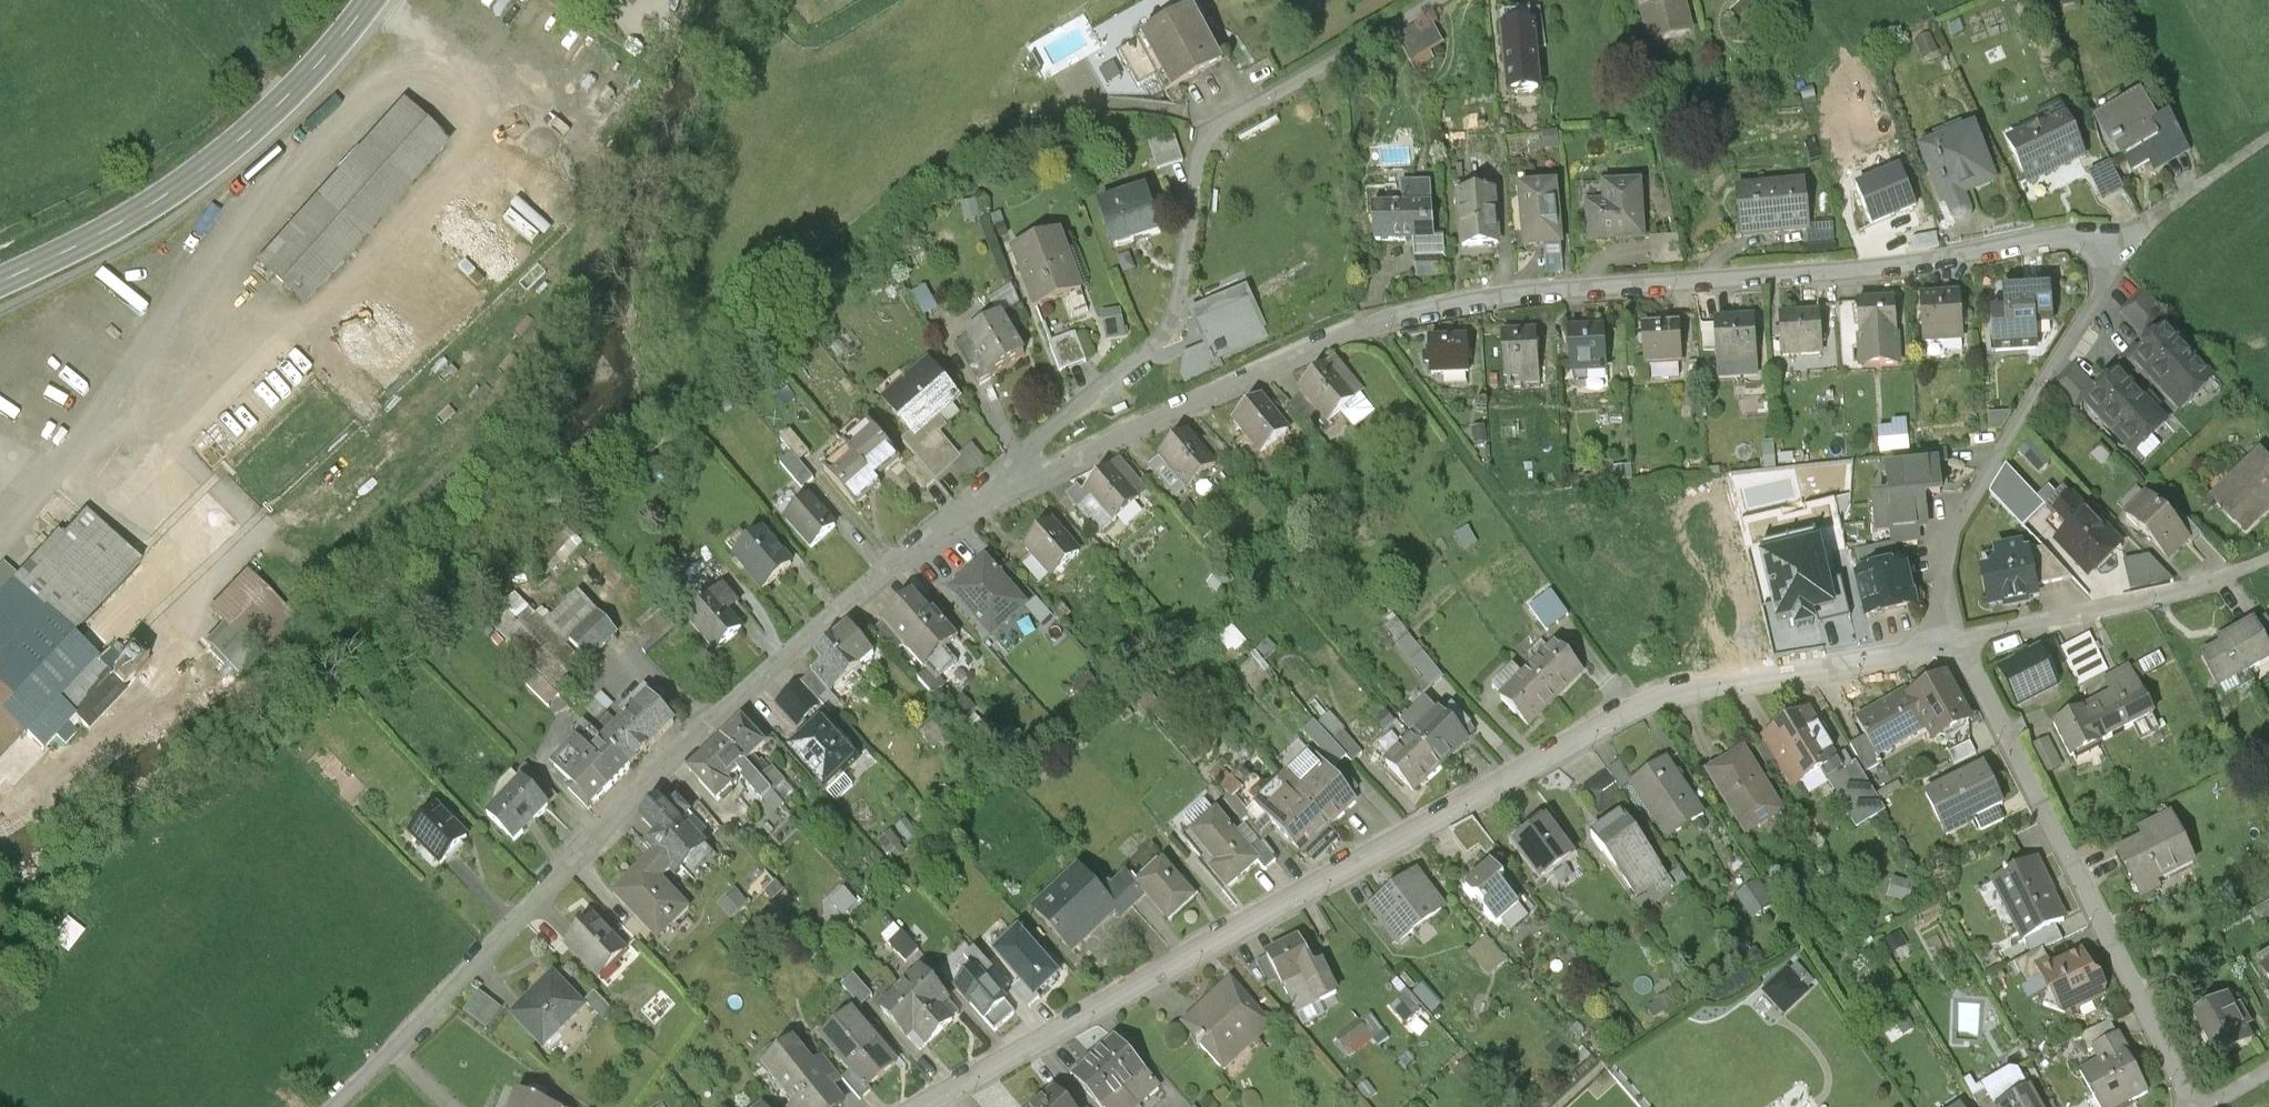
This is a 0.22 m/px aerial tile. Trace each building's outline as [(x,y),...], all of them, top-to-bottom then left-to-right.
[(1643,1),(1641,2),(1642,6),(1644,6),(1654,38),(1692,26),(1684,0),(1643,0),(1643,1)] [(1223,60),(1192,7),(1149,32),(1149,31),(1144,34),(1144,35),(1143,36),(1174,88),(1223,60)] [(1441,41),(1431,23),(1419,29),(1417,25),(1397,37),(1414,66),(1434,55),(1429,48),(1441,41)] [(1533,30),(1506,33),(1511,86),(1538,84),(1533,30)] [(1927,31),(1913,36),(1919,53),(1933,48),(1927,31)] [(2140,89),(2095,114),(2112,143),(2116,140),(2123,154),(2158,134),(2150,121),(2156,118),(2140,89)] [(2047,121),(2012,139),(2031,176),(2083,150),(2058,101),(2041,110),(2047,121)] [(402,102),(257,259),(303,302),(449,144),(402,102)] [(2158,134),(2123,154),(2131,168),(2151,157),(2156,166),(2189,147),(2169,111),(2156,118),(2150,121),(2158,134)] [(1966,129),(1935,142),(1941,157),(1938,158),(1941,163),(1930,168),(1935,178),(1938,181),(1941,181),(1947,194),(1961,188),(1963,192),(1980,185),(1982,180),(1982,174),(1992,169),(1987,157),(1982,152),(1977,153),(1966,129)] [(1175,137),(1150,147),(1159,171),(1184,161),(1175,137)] [(2110,159),(2090,169),(2103,194),(2122,184),(2110,159)] [(1900,165),(1856,183),(1871,220),(1916,202),(1900,165)] [(1429,175),(1402,177),(1404,199),(1373,201),(1375,237),(1413,234),(1433,233),(1429,175)] [(1771,179),(1740,182),(1744,222),(1764,220),(1764,218),(1773,217),(1774,225),(1809,222),(1808,221),(1810,220),(1806,176),(1804,176),(1804,180),(1785,182),(1785,187),(1772,188),(1771,179)] [(1642,178),(1606,180),(1607,199),(1588,201),(1590,237),(1646,234),(1642,178)] [(1493,179),(1462,182),(1462,190),(1458,191),(1462,241),(1498,237),(1493,179)] [(1556,181),(1520,184),(1526,242),(1562,238),(1556,181)] [(1147,191),(1100,209),(1116,252),(1163,234),(1147,191)] [(1443,232),(1433,233),(1413,234),(1416,270),(1442,268),(1440,251),(1444,250),(1443,232)] [(1082,293),(1060,237),(1013,255),(1034,311),(1082,293)] [(1188,311),(1203,344),(1207,343),(1215,360),(1218,359),(1268,335),(1264,326),(1267,324),(1247,283),(1188,311)] [(920,286),(908,295),(923,315),(935,306),(920,286)] [(2047,287),(2006,290),(2007,310),(1993,311),(1996,348),(2034,345),(2032,320),(2049,319),(2047,287)] [(991,302),(1001,318),(1020,306),(1014,290),(991,302)] [(1923,294),(1921,294),(1924,338),(1942,336),(1942,334),(1960,333),(1960,335),(1962,335),(1959,292),(1937,293),(1937,295),(1923,296),(1923,294)] [(1878,298),(1858,299),(1862,362),(1900,360),(1896,297),(1894,297),(1894,298),(1878,299),(1878,298)] [(1821,311),(1783,313),(1785,350),(1823,348),(1821,311)] [(1736,316),(1716,317),(1719,360),(1757,357),(1755,315),(1753,315),(1753,316),(1736,318),(1736,316)] [(1023,354),(1001,318),(968,338),(990,373),(1023,354)] [(1678,321),(1647,323),(1650,360),(1681,358),(1678,321)] [(1585,328),(1570,329),(1572,365),(1588,364),(1588,366),(1608,365),(1605,325),(1585,326),(1585,328)] [(1518,333),(1503,334),(1506,372),(1523,371),(1523,370),(1541,368),(1538,330),(1518,331),(1518,333)] [(2207,376),(2164,332),(2157,340),(2157,345),(2151,350),(2146,350),(2142,354),(2134,345),(2120,358),(2141,381),(2149,373),(2168,392),(2169,398),(2176,406),(2184,406),(2192,398),(2192,391),(2207,376)] [(1467,337),(1431,339),(1433,369),(1469,367),(1467,337)] [(1075,338),(1048,349),(1059,375),(1086,365),(1075,338)] [(1222,368),(1218,359),(1215,360),(1207,343),(1203,344),(1184,354),(1181,377),(1186,386),(1222,368)] [(2120,358),(2104,374),(2112,382),(2108,386),(2109,391),(2104,395),(2099,395),(2091,403),(2133,448),(2151,430),(2158,432),(2165,424),(2164,417),(2157,409),(2150,409),(2132,390),(2141,381),(2120,358)] [(1328,366),(1301,390),(1327,419),(1354,395),(1328,366)] [(958,401),(928,367),(907,385),(914,393),(894,411),(915,436),(904,445),(936,482),(960,462),(929,426),(958,401)] [(1289,430),(1261,400),(1234,424),(1261,454),(1289,430)] [(1906,443),(1903,418),(1872,421),(1876,447),(1906,443)] [(791,427),(777,436),(789,453),(779,460),(798,490),(815,479),(801,457),(808,453),(791,427)] [(846,447),(850,452),(877,483),(900,463),(869,427),(846,447)] [(1198,446),(1190,437),(1151,472),(1178,502),(1217,466),(1216,465),(1228,454),(1210,435),(1198,446)] [(764,446),(773,460),(786,453),(777,438),(764,446)] [(1761,438),(1761,462),(1800,463),(1800,450),(1773,450),(1773,439),(1761,438)] [(2260,450),(2233,476),(2235,478),(2214,498),(2212,496),(2211,497),(2244,531),(2266,510),(2264,507),(2268,502),(2268,459),(2260,450)] [(881,488),(877,483),(850,452),(827,472),(857,508),(881,488)] [(1888,469),(1892,500),(1923,497),(1940,495),(1937,464),(1888,469)] [(1087,498),(1115,528),(1142,504),(1115,473),(1087,498)] [(2001,505),(2020,525),(2042,504),(2023,484),(2001,505)] [(1103,540),(1115,528),(1087,498),(1080,489),(1070,498),(1085,515),(1082,517),(1103,540)] [(1926,528),(1923,497),(1892,500),(1874,502),(1878,533),(1926,528)] [(2170,523),(2146,498),(2127,517),(2169,561),(2189,542),(2170,523)] [(822,512),(811,499),(788,520),(813,548),(836,528),(830,520),(834,517),(826,508),(822,512)] [(2057,517),(2056,518),(2071,532),(2058,544),(2086,573),(2114,545),(2113,544),(2112,545),(2101,534),(2103,533),(2087,517),(2088,515),(2074,500),(2073,501),(2076,504),(2060,519),(2057,517)] [(7,841),(71,770),(39,741),(106,668),(88,652),(131,605),(118,593),(141,567),(78,510),(16,578),(2,565),(0,567),(0,835),(7,841)] [(2170,523),(2189,542),(2192,545),(2201,536),(2180,514),(2170,523)] [(1082,556),(1055,526),(1028,551),(1055,581),(1082,556)] [(794,565),(765,533),(738,557),(766,589),(794,565)] [(1863,579),(1901,570),(1895,544),(1856,554),(1863,579)] [(1993,572),(1983,575),(1990,606),(2005,602),(2006,605),(2026,601),(2026,598),(2038,595),(2029,554),(2023,555),(2021,547),(1995,554),(1998,563),(1993,572)] [(1819,551),(1766,563),(1780,625),(1833,612),(1829,592),(1819,551)] [(2149,559),(2126,565),(2131,592),(2172,583),(2149,559)] [(1906,569),(1901,570),(1863,579),(1857,581),(1867,620),(1912,609),(1910,600),(1914,599),(1906,569)] [(1027,608),(992,570),(958,600),(993,638),(1027,608)] [(741,607),(724,589),(689,621),(720,654),(744,632),(730,616),(741,607)] [(1843,589),(1829,592),(1833,612),(1835,620),(1849,616),(1843,589)] [(914,598),(913,596),(882,625),(926,671),(959,640),(940,619),(937,622),(923,608),(929,602),(920,592),(914,598)] [(518,598),(492,623),(560,692),(586,667),(566,648),(571,643),(591,663),(619,635),(581,595),(548,629),(518,598)] [(1551,595),(1532,609),(1548,631),(1567,616),(1551,595)] [(2204,658),(2220,687),(2268,661),(2268,649),(2255,623),(2229,637),(2232,643),(2204,658)] [(824,666),(814,674),(832,694),(874,658),(849,629),(816,657),(824,666)] [(1409,638),(1397,648),(1430,688),(1442,678),(1409,638)] [(2089,638),(2061,651),(2079,687),(2106,673),(2089,638)] [(1554,648),(1528,673),(1555,700),(1581,675),(1571,665),(1575,661),(1566,652),(1562,656),(1554,648)] [(2040,655),(2051,678),(2062,673),(2050,650),(2040,655)] [(2056,687),(2051,678),(2040,655),(2004,673),(2020,705),(2056,687)] [(2153,717),(2129,670),(2106,681),(2113,695),(2086,709),(2088,714),(2085,716),(2100,744),(2153,717)] [(1555,700),(1528,673),(1501,700),(1528,727),(1535,720),(1537,722),(1543,716),(1541,714),(1555,700)] [(832,694),(814,674),(802,685),(820,704),(832,694)] [(1910,700),(1927,729),(1934,743),(1970,723),(1947,680),(1910,700)] [(1907,694),(1856,724),(1876,759),(1927,729),(1910,700),(1907,694)] [(1413,739),(1440,713),(1427,701),(1401,727),(1413,739)] [(614,736),(607,744),(631,768),(674,726),(649,702),(623,728),(608,714),(600,721),(614,736)] [(1453,706),(1443,716),(1461,735),(1472,725),(1453,706)] [(2072,759),(2100,744),(2085,716),(2083,712),(2055,727),(2072,759)] [(1440,713),(1413,739),(1441,767),(1467,741),(1461,735),(1443,716),(1440,713)] [(1318,730),(1348,761),(1353,766),(1363,757),(1343,736),(1346,734),(1331,718),(1318,730)] [(1810,718),(1766,745),(1795,792),(1823,775),(1858,831),(1884,815),(1857,771),(1845,778),(1838,766),(1839,765),(1810,718)] [(723,741),(772,793),(775,796),(786,786),(772,771),(770,773),(761,763),(758,766),(753,760),(771,742),(758,729),(754,733),(744,722),(723,741)] [(858,764),(822,726),(791,755),(836,804),(853,788),(843,777),(858,764)] [(1315,727),(1304,738),(1337,772),(1348,761),(1318,730),(1315,727)] [(594,731),(572,753),(591,771),(570,791),(589,810),(631,768),(607,744),(594,731)] [(1425,782),(1441,767),(1413,739),(1386,766),(1413,794),(1420,787),(1422,789),(1427,784),(1425,782)] [(772,793),(723,741),(703,761),(712,771),(700,782),(718,801),(737,783),(736,781),(738,779),(735,776),(740,772),(745,778),(742,782),(751,791),(740,801),(751,813),(772,793)] [(591,771),(572,753),(552,773),(570,791),(591,771)] [(1778,806),(1745,755),(1743,756),(1745,760),(1728,772),(1725,767),(1709,778),(1742,829),(1778,806)] [(1312,760),(1285,786),(1329,831),(1356,805),(1347,795),(1351,791),(1341,782),(1337,786),(1312,760)] [(1666,765),(1630,789),(1632,790),(1635,788),(1659,823),(1656,826),(1669,846),(1704,822),(1666,765)] [(2004,807),(1985,769),(1929,798),(1949,835),(2004,807)] [(521,784),(512,776),(502,785),(509,796),(488,816),(513,842),(522,833),(521,830),(532,819),(534,821),(547,808),(523,783),(521,784)] [(1302,858),(1329,831),(1285,786),(1257,813),(1302,858)] [(658,853),(673,869),(676,872),(682,866),(685,868),(707,847),(689,828),(695,822),(677,804),(672,809),(663,800),(644,818),(658,832),(646,843),(658,853)] [(465,838),(436,809),(410,835),(439,864),(465,838)] [(2195,863),(2172,818),(2155,827),(2159,836),(2122,855),(2140,891),(2195,863)] [(1666,882),(1622,819),(1591,840),(1611,869),(1614,867),(1638,902),(1666,882)] [(1221,869),(1213,876),(1229,892),(1258,867),(1218,821),(1195,841),(1221,869)] [(1473,821),(1452,833),(1468,854),(1478,847),(1485,855),(1495,847),(1473,821)] [(1572,859),(1546,826),(1516,849),(1542,883),(1572,859)] [(658,853),(616,895),(655,933),(671,917),(675,920),(688,908),(662,879),(673,869),(658,853)] [(2047,885),(2036,863),(1996,883),(2009,908),(2014,905),(2022,920),(2016,922),(2026,943),(2066,922),(2053,896),(2056,894),(2051,883),(2047,885)] [(1512,890),(1492,867),(1464,891),(1473,903),(1480,903),(1486,910),(1482,913),(1497,929),(1502,925),(1512,935),(1529,920),(1512,900),(1512,890)] [(1165,868),(1140,891),(1148,900),(1170,924),(1195,902),(1165,868)] [(1037,913),(1036,914),(1073,954),(1092,937),(1089,934),(1114,911),(1103,899),(1079,873),(1077,875),(1079,877),(1038,914),(1037,913)] [(1103,899),(1114,911),(1124,922),(1148,900),(1140,891),(1127,877),(1103,899)] [(1441,908),(1415,877),(1373,911),(1400,942),(1441,908)] [(593,919),(567,946),(598,977),(624,950),(593,919)] [(1019,935),(997,956),(1035,996),(1057,975),(1019,935)] [(1299,944),(1269,959),(1279,979),(1285,988),(1303,979),(1317,1005),(1338,994),(1324,968),(1315,971),(1299,944)] [(949,978),(960,989),(978,973),(1000,997),(1009,988),(976,953),(949,978)] [(2095,980),(2083,956),(2052,971),(2053,972),(2044,977),(2051,991),(2046,1008),(2077,1019),(2082,1004),(2088,1001),(2094,1003),(2102,999),(2104,990),(2101,982),(2095,980)] [(1279,979),(1269,959),(1258,964),(1268,985),(1279,979)] [(978,973),(960,989),(957,992),(985,1023),(1006,1003),(1000,997),(978,973)] [(902,991),(941,1032),(953,1021),(940,1007),(947,1001),(922,974),(902,991)] [(1809,997),(1790,974),(1763,996),(1782,1019),(1809,997)] [(535,994),(514,1015),(543,1044),(545,1043),(541,1039),(553,1027),(557,1030),(582,1006),(569,993),(571,991),(558,979),(539,998),(535,994)] [(1253,1007),(1231,984),(1185,1027),(1199,1043),(1197,1044),(1219,1068),(1269,1022),(1254,1006),(1253,1007)] [(927,1045),(941,1032),(902,991),(882,1010),(908,1038),(915,1031),(927,1045)] [(2228,995),(2195,1015),(2213,1045),(2204,1050),(2213,1065),(2254,1040),(2246,1025),(2251,1022),(2244,1011),(2239,1014),(2228,995)] [(1407,998),(1393,1010),(1405,1024),(1419,1012),(1407,998)] [(895,1065),(852,1014),(823,1039),(866,1090),(895,1065)] [(1358,1023),(1337,1041),(1346,1051),(1367,1034),(1358,1023)] [(2121,1037),(2095,1052),(2100,1060),(2079,1072),(2099,1106),(2114,1106),(2150,1086),(2121,1037)] [(1137,1106),(1144,1106),(1161,1091),(1112,1039),(1092,1058),(1137,1106)] [(797,1049),(770,1071),(783,1086),(784,1085),(802,1106),(830,1106),(841,1098),(828,1083),(824,1085),(797,1049)] [(1092,1058),(1075,1073),(1079,1077),(1075,1081),(1099,1106),(1137,1106),(1092,1058)] [(2000,1106),(2002,1106),(2026,1092),(2014,1071),(1988,1086),(2000,1106)] [(1988,1086),(1972,1096),(1977,1104),(1979,1106),(2000,1106),(1988,1086)] [(2002,1106),(2042,1106),(2031,1089),(2026,1092),(2002,1106)] [(519,1092),(513,1106),(556,1106),(519,1092)] [(1056,1094),(1041,1106),(1068,1106),(1056,1094)]
